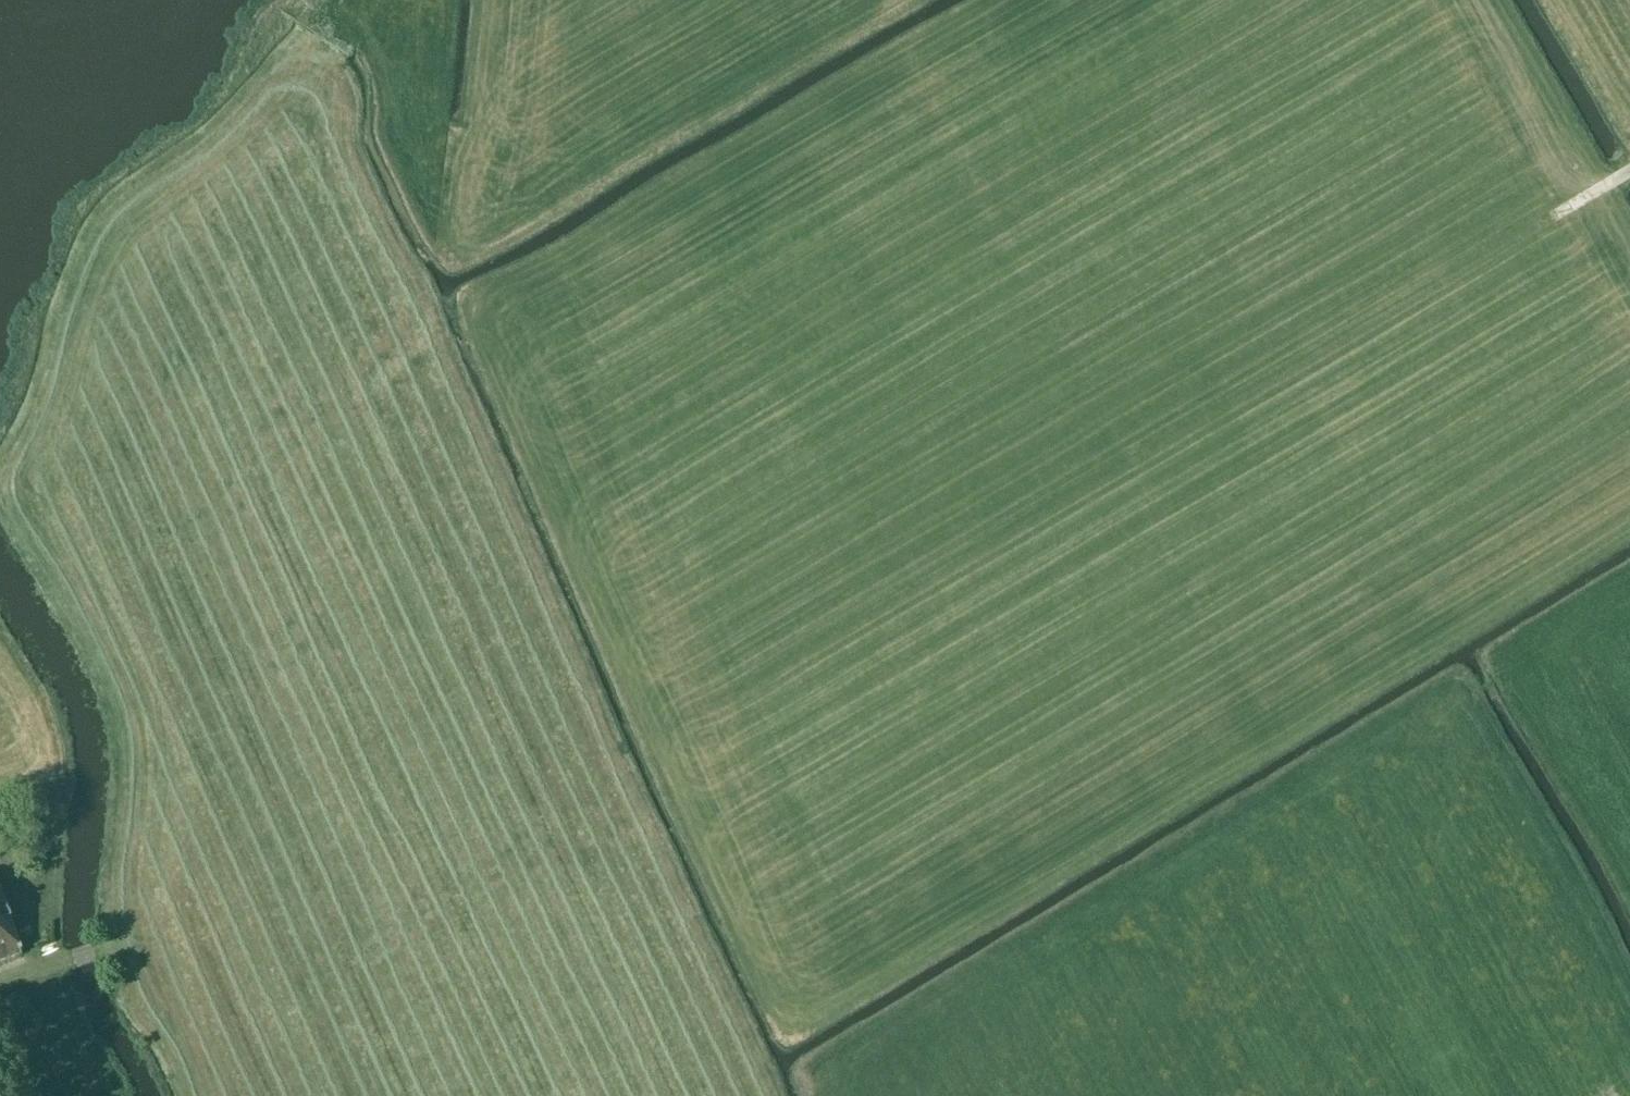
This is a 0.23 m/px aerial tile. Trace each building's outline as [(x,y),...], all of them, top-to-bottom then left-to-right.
[(21,954),(0,895),(0,961),(21,954)]
